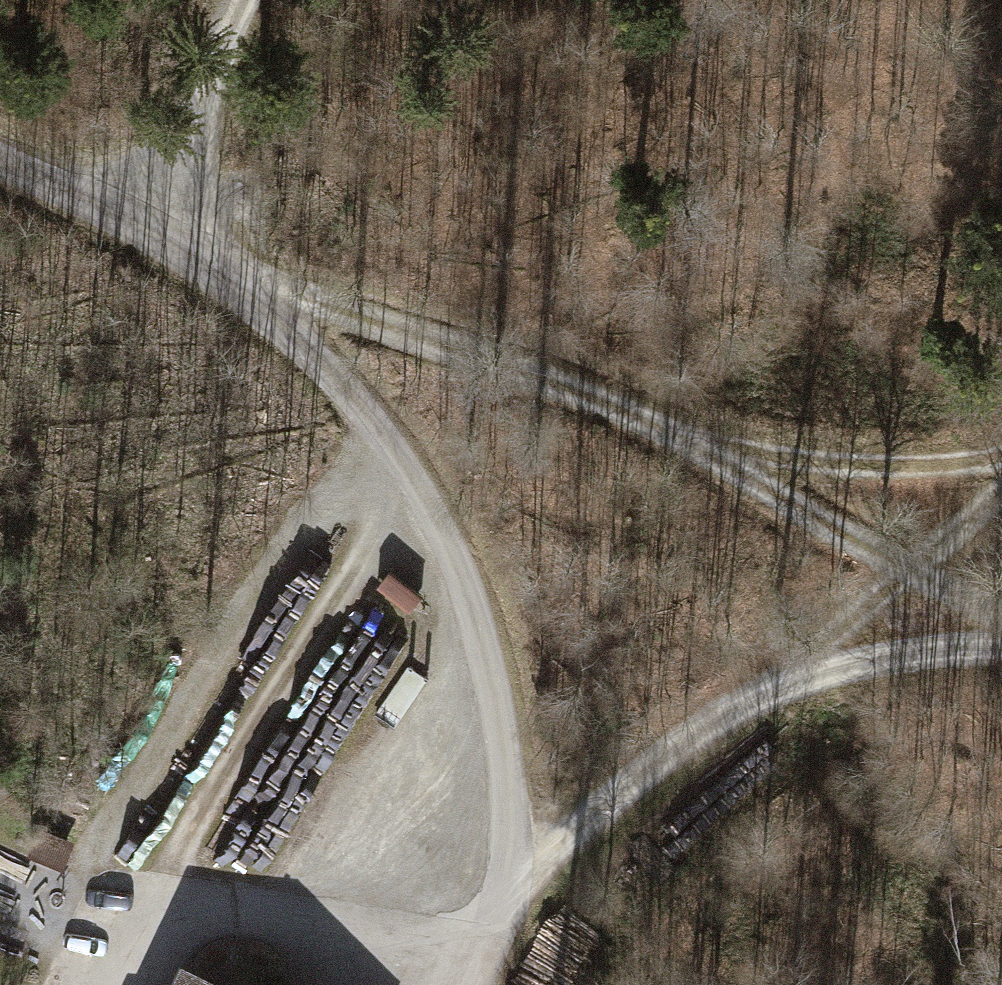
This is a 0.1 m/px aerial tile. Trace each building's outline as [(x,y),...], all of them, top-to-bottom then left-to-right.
[(78,843),(42,826),(28,857),(64,873),(78,843)] [(179,968),(171,984),(216,984),(179,968)]
